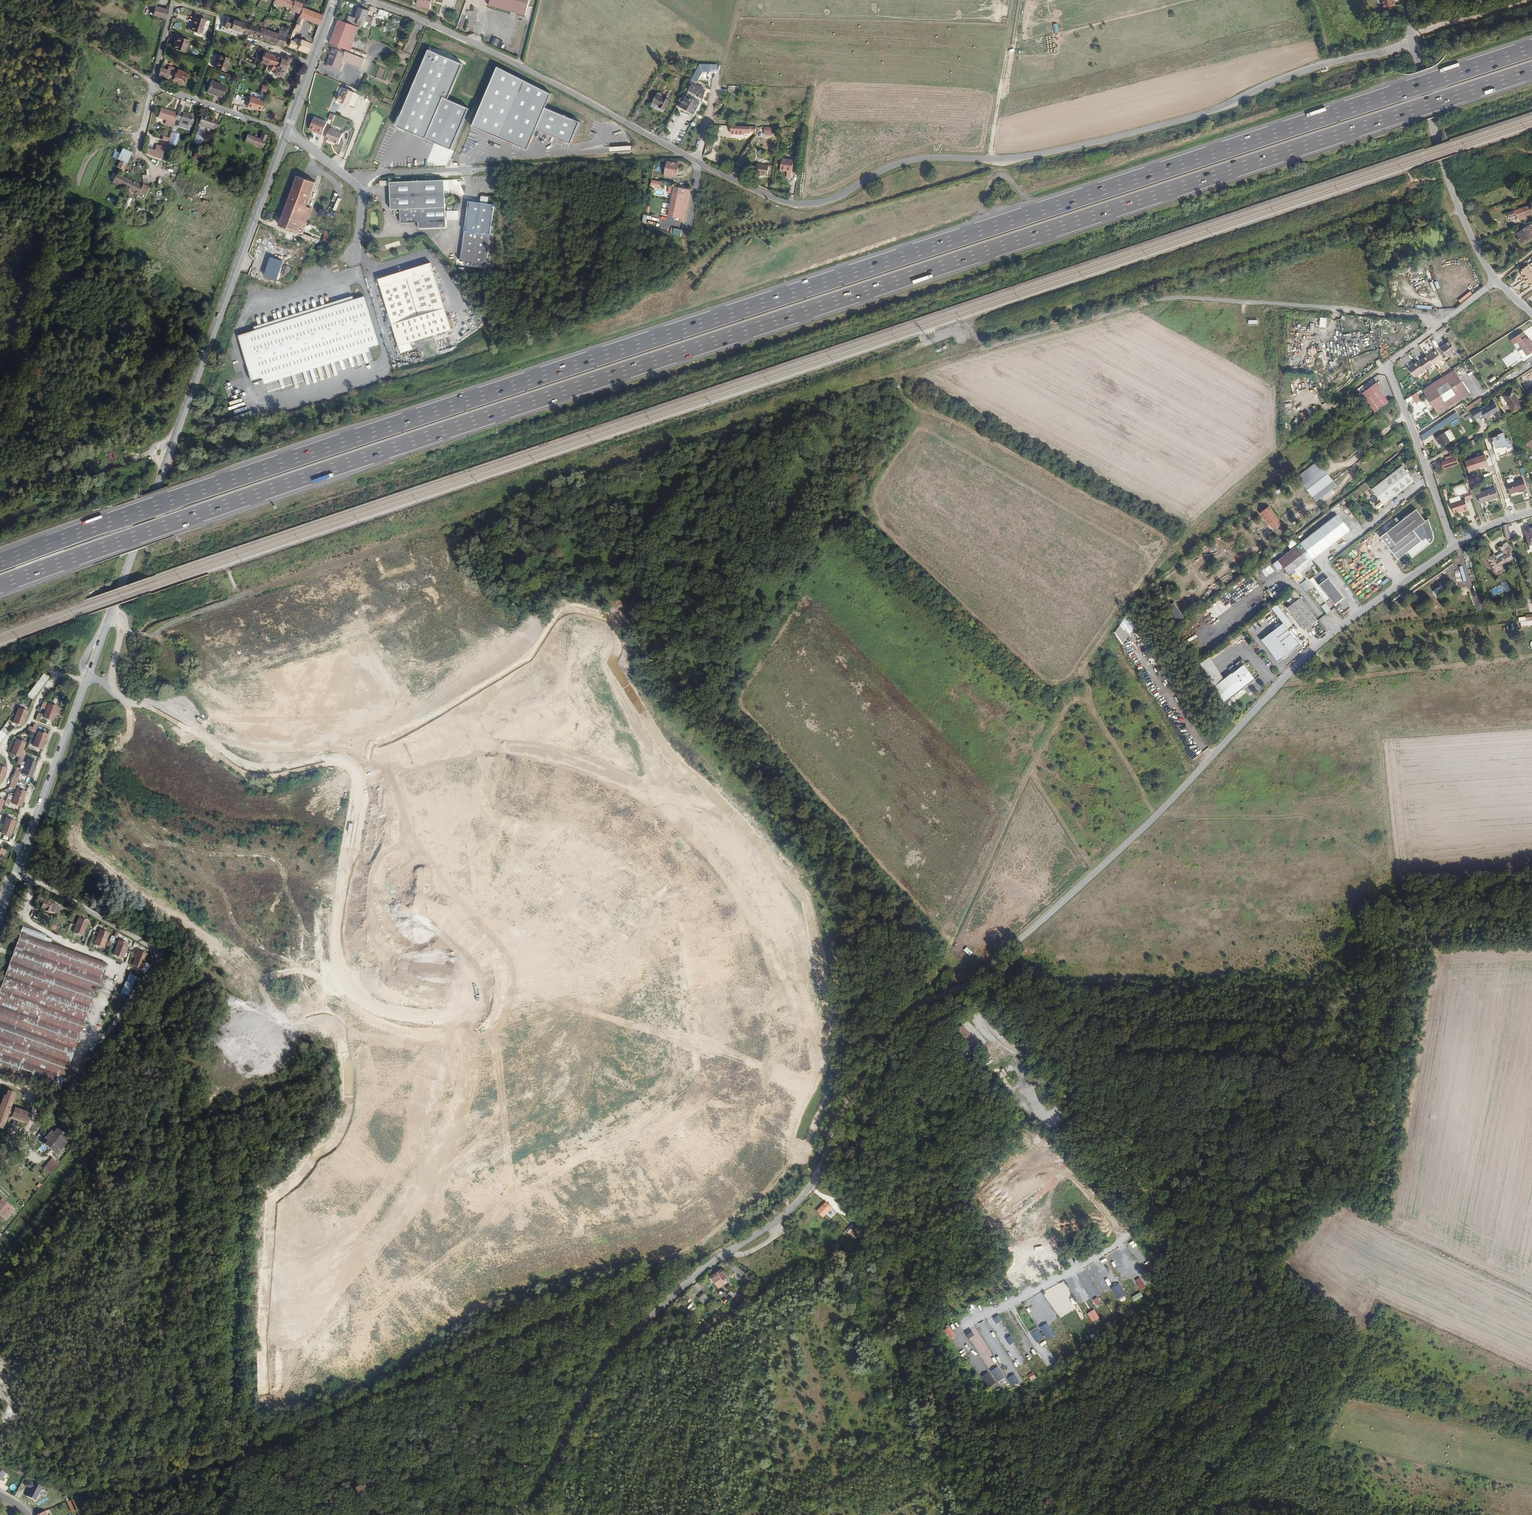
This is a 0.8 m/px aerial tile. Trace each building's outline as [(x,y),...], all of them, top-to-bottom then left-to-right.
[(302,2),(296,0),(274,0),(273,4),(299,12),(302,2)] [(437,0),(420,0),(419,6),(432,9),(434,3),(434,0),(437,1),(437,0)] [(530,0),(492,0),(490,6),(525,16),(530,0)] [(1386,8),(1397,6),(1396,2),(1395,0),(1384,0),(1386,8)] [(165,20),(167,11),(155,7),(152,15),(165,20)] [(318,26),(321,17),(301,8),(298,17),(313,24),(318,26)] [(372,20),(366,18),(368,13),(358,9),(354,19),(351,18),(349,23),(359,28),(363,29),(365,26),(369,27),(372,20)] [(381,9),(379,14),(387,18),(389,12),(381,9)] [(195,15),(190,30),(202,33),(206,19),(195,15)] [(247,35),(251,25),(228,16),(224,26),(247,35)] [(262,27),(265,21),(263,20),(259,18),(256,25),(262,27)] [(351,50),(359,28),(338,20),(329,43),(345,50),(344,52),(349,54),(351,50)] [(260,39),(263,29),(251,25),(247,35),(260,39)] [(266,41),(269,31),(263,29),(260,39),(266,41)] [(283,43),(286,33),(279,31),(278,35),(269,31),(266,41),(284,48),(285,44),(283,43)] [(185,49),(189,38),(178,34),(174,45),(185,49)] [(500,47),(503,41),(494,37),(491,44),(500,47)] [(304,55),(308,45),(300,41),(298,44),(289,41),(287,48),(304,55)] [(258,64),(264,48),(260,46),(253,62),(258,64)] [(357,67),(361,58),(352,55),(349,54),(344,52),(343,54),(332,49),(325,67),(339,73),(343,64),(341,63),(342,61),(357,67)] [(429,50),(396,126),(426,139),(443,99),(444,97),(447,98),(462,64),(429,50)] [(267,63),(271,54),(265,51),(261,61),(267,63)] [(223,70),(227,57),(217,54),(213,66),(223,70)] [(290,64),(292,60),(286,58),(285,60),(271,54),(267,63),(270,65),(268,69),(273,72),(272,74),(274,75),(274,77),(277,78),(277,77),(281,78),(288,62),(290,64)] [(173,70),(175,65),(168,62),(166,67),(173,70)] [(166,67),(159,64),(157,73),(159,73),(182,83),(187,70),(175,65),(173,70),(166,67)] [(551,94),(498,66),(472,127),(528,150),(536,129),(570,144),(579,121),(546,107),(551,94)] [(694,115),(703,100),(704,92),(693,86),(697,80),(701,73),(715,73),(716,66),(698,66),(688,84),(691,86),(680,107),(694,115)] [(219,95),(223,85),(209,79),(205,90),(219,95)] [(347,108),(353,95),(343,91),(340,100),(338,99),(336,104),(347,108)] [(261,110),(263,100),(249,96),(247,105),(253,107),(253,108),(261,110)] [(669,102),(658,96),(653,104),(656,106),(659,108),(659,109),(663,111),(663,112),(669,102)] [(467,109),(443,99),(426,139),(450,149),(467,109)] [(174,120),(177,113),(160,107),(157,117),(166,120),(174,123),(174,120)] [(192,118),(193,116),(182,112),(178,111),(174,120),(179,122),(181,122),(189,125),(192,118)] [(215,131),(218,122),(202,116),(198,125),(215,131)] [(313,132),(326,137),(328,133),(331,123),(318,118),(313,132)] [(747,133),(747,128),(728,128),(727,136),(742,136),(742,133),(747,133)] [(177,147),(180,134),(172,132),(168,144),(168,143),(165,152),(170,154),(172,145),(177,147)] [(337,146),(340,138),(328,133),(326,137),(325,139),(324,141),(329,143),(330,142),(332,143),(332,144),(337,146)] [(262,148),(267,136),(261,134),(260,136),(255,134),(254,137),(247,134),(244,141),(262,148)] [(161,145),(166,147),(169,137),(163,136),(161,145)] [(160,159),(164,148),(157,145),(155,151),(148,149),(147,154),(151,157),(160,159)] [(791,178),(794,160),(782,158),(781,170),(788,171),(787,177),(791,178)] [(139,187),(118,177),(124,164),(117,161),(114,168),(116,169),(108,183),(134,197),(136,194),(141,197),(145,189),(145,188),(140,185),(139,187)] [(678,176),(680,163),(671,161),(668,174),(678,176)] [(767,175),(769,165),(756,163),(754,173),(767,175)] [(301,237),(319,187),(295,178),(277,228),(301,237)] [(447,181),(387,183),(387,210),(391,213),(391,211),(397,210),(397,215),(398,223),(408,223),(415,223),(415,229),(444,229),(442,195),(447,195),(447,181)] [(686,217),(691,187),(676,184),(670,214),(683,216),(686,217)] [(482,195),(481,202),(488,203),(489,196),(482,195)] [(485,265),(492,205),(466,202),(463,224),(462,225),(461,230),(462,232),(459,262),(485,265)] [(1530,211),(1527,203),(1505,211),(1506,216),(1514,213),(1515,217),(1521,215),(1530,211)] [(447,210),(447,219),(459,220),(459,210),(447,210)] [(456,235),(456,220),(447,220),(448,235),(456,235)] [(1531,233),(1527,224),(1515,231),(1520,239),(1531,233)] [(320,249),(326,234),(322,233),(316,248),(320,249)] [(282,267),(269,263),(265,274),(278,278),(282,267)] [(291,267),(284,265),(281,274),(287,276),(291,267)] [(448,333),(428,265),(375,281),(397,355),(408,352),(406,345),(448,333)] [(1531,284),(1531,267),(1531,266),(1524,272),(1526,274),(1527,276),(1526,277),(1530,284),(1531,283),(1531,284)] [(360,299),(234,337),(248,385),(375,347),(360,299)] [(1344,326),(1336,325),(1335,332),(1342,334),(1344,326)] [(1531,336),(1522,342),(1530,355),(1531,354),(1531,338),(1531,336)] [(1450,347),(1446,349),(1452,359),(1462,353),(1456,344),(1450,348),(1450,347)] [(1437,367),(1448,361),(1442,352),(1439,354),(1438,354),(1435,355),(1431,357),(1428,359),(1421,363),(1421,362),(1417,364),(1413,366),(1410,368),(1416,377),(1426,371),(1426,372),(1437,366),(1437,367)] [(1456,371),(1424,392),(1440,416),(1472,396),(1456,371)] [(1374,384),(1361,394),(1373,410),(1376,413),(1389,402),(1374,384)] [(1514,391),(1504,396),(1514,414),(1524,408),(1514,391)] [(1406,399),(1408,402),(1414,399),(1416,403),(1422,400),(1418,392),(1406,399)] [(1481,398),(1466,408),(1467,410),(1483,401),(1481,398)] [(1496,402),(1481,410),(1483,415),(1485,419),(1494,415),(1500,412),(1496,402)] [(1483,415),(1478,407),(1471,412),(1476,420),(1483,415)] [(1457,412),(1420,435),(1421,440),(1460,416),(1457,412)] [(1471,418),(1467,412),(1462,415),(1466,421),(1471,418)] [(1500,412),(1494,415),(1497,420),(1503,417),(1500,412)] [(1450,442),(1445,433),(1436,438),(1441,448),(1450,442)] [(1486,454),(1465,460),(1469,472),(1489,466),(1486,454)] [(1458,465),(1455,457),(1453,458),(1447,460),(1441,463),(1444,470),(1458,465)] [(1313,493),(1333,478),(1320,461),(1301,477),(1313,493)] [(1403,467),(1372,490),(1385,506),(1415,482),(1403,467)] [(1336,481),(1333,478),(1313,493),(1316,497),(1336,481)] [(1518,494),(1519,495),(1528,492),(1525,482),(1508,488),(1511,496),(1518,494)] [(1466,491),(1455,495),(1457,501),(1468,496),(1466,491)] [(1479,498),(1481,507),(1500,500),(1497,491),(1479,498)] [(1466,504),(1463,505),(1462,504),(1452,508),(1455,516),(1463,514),(1463,515),(1469,513),(1466,504)] [(1274,530),(1283,523),(1269,506),(1260,513),(1274,530)] [(1427,519),(1424,522),(1415,510),(1380,538),(1397,560),(1407,552),(1412,558),(1430,544),(1432,540),(1433,536),(1427,519)] [(1299,543),(1311,559),(1348,531),(1335,515),(1299,543)] [(1505,522),(1500,524),(1503,537),(1508,536),(1505,522)] [(1522,529),(1527,546),(1531,544),(1531,527),(1522,529)] [(1508,548),(1503,539),(1496,544),(1500,550),(1497,552),(1496,551),(1492,554),(1491,552),(1486,556),(1494,568),(1499,565),(1498,562),(1502,559),(1503,560),(1506,558),(1509,560),(1507,553),(1506,549),(1508,548)] [(1289,577),(1311,559),(1299,543),(1276,561),(1289,577)] [(1301,584),(1306,591),(1312,587),(1307,579),(1301,584)] [(1321,587),(1337,608),(1346,601),(1330,581),(1321,587)] [(1263,598),(1267,603),(1271,599),(1268,595),(1263,598)] [(1304,630),(1317,621),(1300,598),(1287,609),(1304,630)] [(1186,621),(1174,603),(1166,608),(1179,626),(1186,621)] [(1292,652),(1300,646),(1283,624),(1262,641),(1278,663),(1287,656),(1284,653),(1289,648),(1292,652)] [(1242,664),(1214,689),(1225,702),(1244,687),(1245,684),(1254,679),(1242,664)] [(32,699),(49,677),(44,674),(27,695),(32,699)] [(1246,686),(1249,690),(1252,694),(1261,687),(1255,680),(1246,686)] [(52,721),(57,707),(48,703),(48,704),(47,707),(43,717),(52,721)] [(23,726),(28,711),(18,708),(14,723),(23,726)] [(38,725),(34,724),(33,728),(29,726),(28,730),(35,733),(38,725)] [(9,730),(4,726),(0,731),(0,743),(9,730)] [(41,748),(46,733),(37,730),(33,746),(41,748)] [(23,750),(25,743),(16,739),(11,753),(24,758),(26,751),(23,750)] [(32,777),(37,763),(27,760),(22,774),(32,777)] [(14,789),(20,772),(15,770),(14,775),(12,775),(10,782),(11,782),(9,787),(14,789)] [(21,806),(26,792),(17,789),(12,803),(21,806)] [(10,836),(15,822),(5,819),(0,833),(10,836)] [(45,911),(47,901),(38,898),(37,904),(40,905),(43,905),(41,910),(45,911)] [(82,936),(88,922),(78,918),(72,932),(82,936)] [(107,962),(105,961),(78,951),(17,930),(0,978),(0,1073),(9,1076),(62,1094),(106,965),(107,962)] [(103,949),(108,934),(99,930),(95,940),(93,945),(103,949)] [(121,960),(128,945),(118,941),(111,955),(121,960)] [(142,970),(148,956),(138,951),(132,966),(142,970)] [(135,979),(128,975),(118,993),(126,997),(135,979)] [(980,1049),(964,1031),(958,1037),(974,1055),(980,1049)] [(10,1099),(0,1095),(0,1128),(3,1120),(6,1121),(5,1124),(21,1130),(25,1118),(10,1112),(8,1115),(5,1114),(10,1099)] [(54,1158),(66,1143),(49,1129),(37,1144),(54,1158)] [(47,1179),(55,1168),(48,1163),(40,1173),(47,1179)] [(802,1185),(807,1179),(801,1175),(797,1182),(802,1185)] [(779,1212),(789,1202),(784,1197),(777,1204),(776,1204),(774,1206),(779,1212)] [(825,1215),(834,1206),(828,1201),(820,1209),(825,1215)] [(10,1214),(0,1207),(0,1225),(1,1225),(10,1214)] [(857,1231),(861,1228),(854,1221),(847,1227),(856,1237),(859,1234),(857,1231)] [(874,1251),(862,1238),(858,1241),(870,1254),(874,1251)] [(730,1281),(724,1273),(719,1277),(723,1282),(726,1281),(727,1283),(730,1281)] [(757,1285),(748,1277),(745,1281),(753,1288),(757,1285)] [(1138,1278),(1135,1281),(1141,1290),(1144,1287),(1138,1278)] [(1045,1298),(1073,1298),(1066,1281),(1044,1290),(1044,1295),(1045,1297),(1041,1297),(1039,1298),(1045,1298)] [(1120,1285),(1112,1290),(1119,1301),(1127,1296),(1120,1285)] [(712,1299),(706,1293),(701,1297),(706,1304),(712,1299)] [(1102,1302),(1098,1296),(1093,1300),(1097,1305),(1102,1302)] [(1054,1313),(1049,1304),(1042,1308),(1046,1317),(1054,1313)] [(1099,1320),(1095,1311),(1087,1315),(1092,1324),(1099,1320)] [(977,1325),(997,1360),(1004,1356),(1005,1358),(1008,1356),(987,1319),(977,1325)] [(1041,1326),(1047,1339),(1055,1336),(1049,1322),(1041,1326)] [(958,1334),(953,1326),(946,1330),(950,1338),(958,1334)] [(1044,1337),(1039,1329),(1031,1333),(1036,1342),(1044,1337)] [(1023,1357),(1019,1348),(1011,1353),(1016,1361),(1023,1357)] [(1032,1380),(1037,1377),(1034,1372),(1029,1375),(1032,1380)] [(996,1381),(991,1373),(983,1377),(988,1385),(996,1381)] [(1020,1382),(1016,1374),(1008,1378),(1013,1386),(1020,1382)] [(26,1496),(35,1501),(43,1488),(33,1482),(26,1496)] [(77,1511),(73,1501),(70,1502),(67,1503),(72,1513),(77,1511)]
